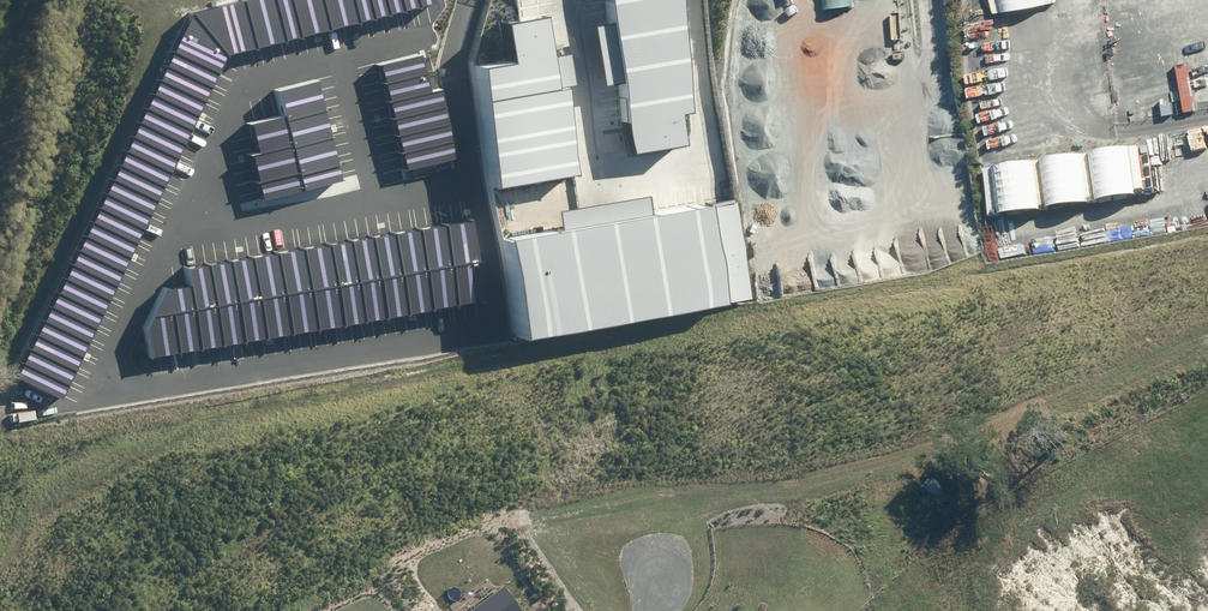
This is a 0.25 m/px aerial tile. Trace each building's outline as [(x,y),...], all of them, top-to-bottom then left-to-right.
[(252,44),(241,0),(226,0),(189,9),(223,52),(237,48),(252,44)] [(282,36),(272,0),(241,0),(252,44),(267,40),(282,36)] [(296,33),(288,0),(272,0),(282,36),(289,35),(296,33)] [(326,25),(319,0),(288,0),(296,33),(311,29),(326,25)] [(355,18),(351,0),(319,0),(326,25),(341,21),(355,18)] [(370,14),(367,0),(351,0),(355,18),(363,16),(370,14)] [(385,10),(383,0),(367,0),(370,14),(378,12),(385,10)] [(400,7),(399,0),(383,0),(385,10),(393,9),(400,7)] [(624,147),(676,138),(671,108),(684,106),(672,0),(601,0),(604,19),(587,22),(596,79),(613,76),(624,147)] [(189,9),(170,49),(215,70),(219,61),(223,52),(189,9)] [(471,61),(493,185),(572,171),(557,82),(548,83),(536,12),(490,20),(496,57),(471,61)] [(211,77),(215,70),(170,49),(164,63),(208,84),(211,77)] [(417,50),(377,59),(379,68),(381,77),(421,67),(417,50)] [(205,91),(208,84),(164,63),(157,77),(201,98),(205,91)] [(421,67),(381,77),(383,86),(385,95),(426,85),(421,67)] [(198,105),(201,98),(157,77),(150,91),(194,112),(198,105)] [(282,115),(321,105),(317,91),(314,77),(275,86),(281,111),(282,115)] [(426,85),(385,95),(388,104),(390,113),(439,100),(435,83),(426,85)] [(191,119),(194,112),(150,91),(143,105),(188,126),(191,119)] [(439,100),(390,113),(392,122),(394,131),(444,118),(439,100)] [(184,133),(188,126),(143,105),(136,119),(181,141),(184,133)] [(289,143),(328,134),(324,120),(321,105),(282,115),(288,138),(289,143)] [(252,135),(255,147),(288,138),(282,115),(281,111),(248,119),(252,135)] [(444,118),(394,131),(397,140),(399,149),(448,136),(444,118)] [(177,148),(181,141),(136,119),(129,133),(174,155),(177,148)] [(170,162),(174,155),(129,133),(123,148),(167,169),(170,162)] [(296,171),(335,161),(331,148),(328,134),(289,143),(295,167),(296,171)] [(448,136),(399,149),(401,158),(403,166),(453,154),(448,136)] [(256,177),(295,167),(289,143),(288,138),(255,147),(248,148),(253,165),(256,177)] [(164,176),(167,169),(123,148),(116,162),(160,183),(164,176)] [(296,171),(300,185),(338,176),(336,169),(335,161),(296,171)] [(157,190),(160,183),(116,162),(109,176),(153,197),(157,190)] [(295,167),(256,177),(258,186),(260,195),(300,185),(296,171),(295,167)] [(150,205),(153,197),(109,176),(102,190),(147,211),(150,205)] [(143,218),(147,211),(102,190),(95,204),(140,225),(143,218)] [(498,231),(515,334),(750,297),(733,194),(643,208),(641,194),(553,208),(555,222),(498,231)] [(136,232),(140,225),(95,204),(89,218),(133,240),(136,232)] [(476,256),(469,215),(456,218),(446,219),(453,260),(476,256)] [(130,247),(133,240),(89,218),(82,232),(126,254),(130,247)] [(453,260),(446,219),(432,222),(417,224),(424,264),(453,260)] [(424,264),(417,224),(404,226),(391,228),(397,269),(424,264)] [(397,269),(391,228),(380,230),(369,232),(376,272),(397,269)] [(123,261),(126,254),(82,232),(75,247),(119,268),(123,261)] [(376,272),(369,232),(358,234),(347,236),(354,276),(376,272)] [(354,276),(347,236),(337,238),(328,239),(335,279),(354,276)] [(335,279),(328,239),(316,241),(304,243),(311,283),(335,279)] [(311,283),(304,243),(290,245),(275,248),(282,288),(311,283)] [(116,275),(119,268),(75,247),(68,261),(112,282),(116,275)] [(282,288),(275,248),(262,250),(249,252),(256,292),(282,288)] [(256,292),(249,252),(238,254),(227,256),(234,296),(256,292)] [(234,296),(227,256),(216,258),(205,260),(212,300),(234,296)] [(483,296),(476,256),(453,260),(459,300),(471,298),(483,296)] [(212,300),(205,260),(196,261),(186,263),(189,279),(193,303),(212,300)] [(459,300),(453,260),(424,264),(431,305),(445,302),(459,300)] [(109,289),(112,282),(68,261),(61,275),(106,296),(109,289)] [(431,305),(424,264),(397,269),(404,309),(417,307),(431,305)] [(404,309),(397,269),(376,272),(383,313),(393,311),(404,309)] [(383,313),(376,272),(354,276),(360,316),(372,315),(383,313)] [(102,303),(106,296),(61,275),(54,289),(99,310),(102,303)] [(360,316),(354,276),(335,279),(341,320),(351,318),(360,316)] [(162,284),(149,310),(169,307),(193,303),(189,279),(175,282),(162,284)] [(341,320),(335,279),(311,283),(318,324),(330,322),(341,320)] [(318,324),(311,283),(282,288),(289,328),(302,326),(318,324)] [(289,328),(282,288),(256,292),(263,333),(276,331),(289,328)] [(95,317),(99,310),(54,289),(48,303),(92,324),(95,317)] [(263,333),(256,292),(234,296),(241,336),(252,335),(263,333)] [(241,336),(234,296),(212,300),(218,340),(229,338),(241,336)] [(218,340),(212,300),(193,303),(199,343),(209,342),(218,340)] [(89,331),(92,324),(48,303),(41,317),(85,339),(89,331)] [(199,343),(193,303),(169,307),(176,347),(188,345),(199,343)] [(162,349),(176,347),(169,307),(149,310),(142,325),(148,352),(162,349)] [(82,346),(85,339),(41,317),(34,331),(78,353),(82,346)] [(75,360),(78,353),(34,331),(27,346),(72,367),(75,360)] [(68,374),(72,367),(27,346),(20,360),(65,381),(68,374)] [(61,388),(65,381),(20,360),(14,374),(58,395),(61,388)] [(522,610),(505,587),(471,610),(520,610),(522,610)]
